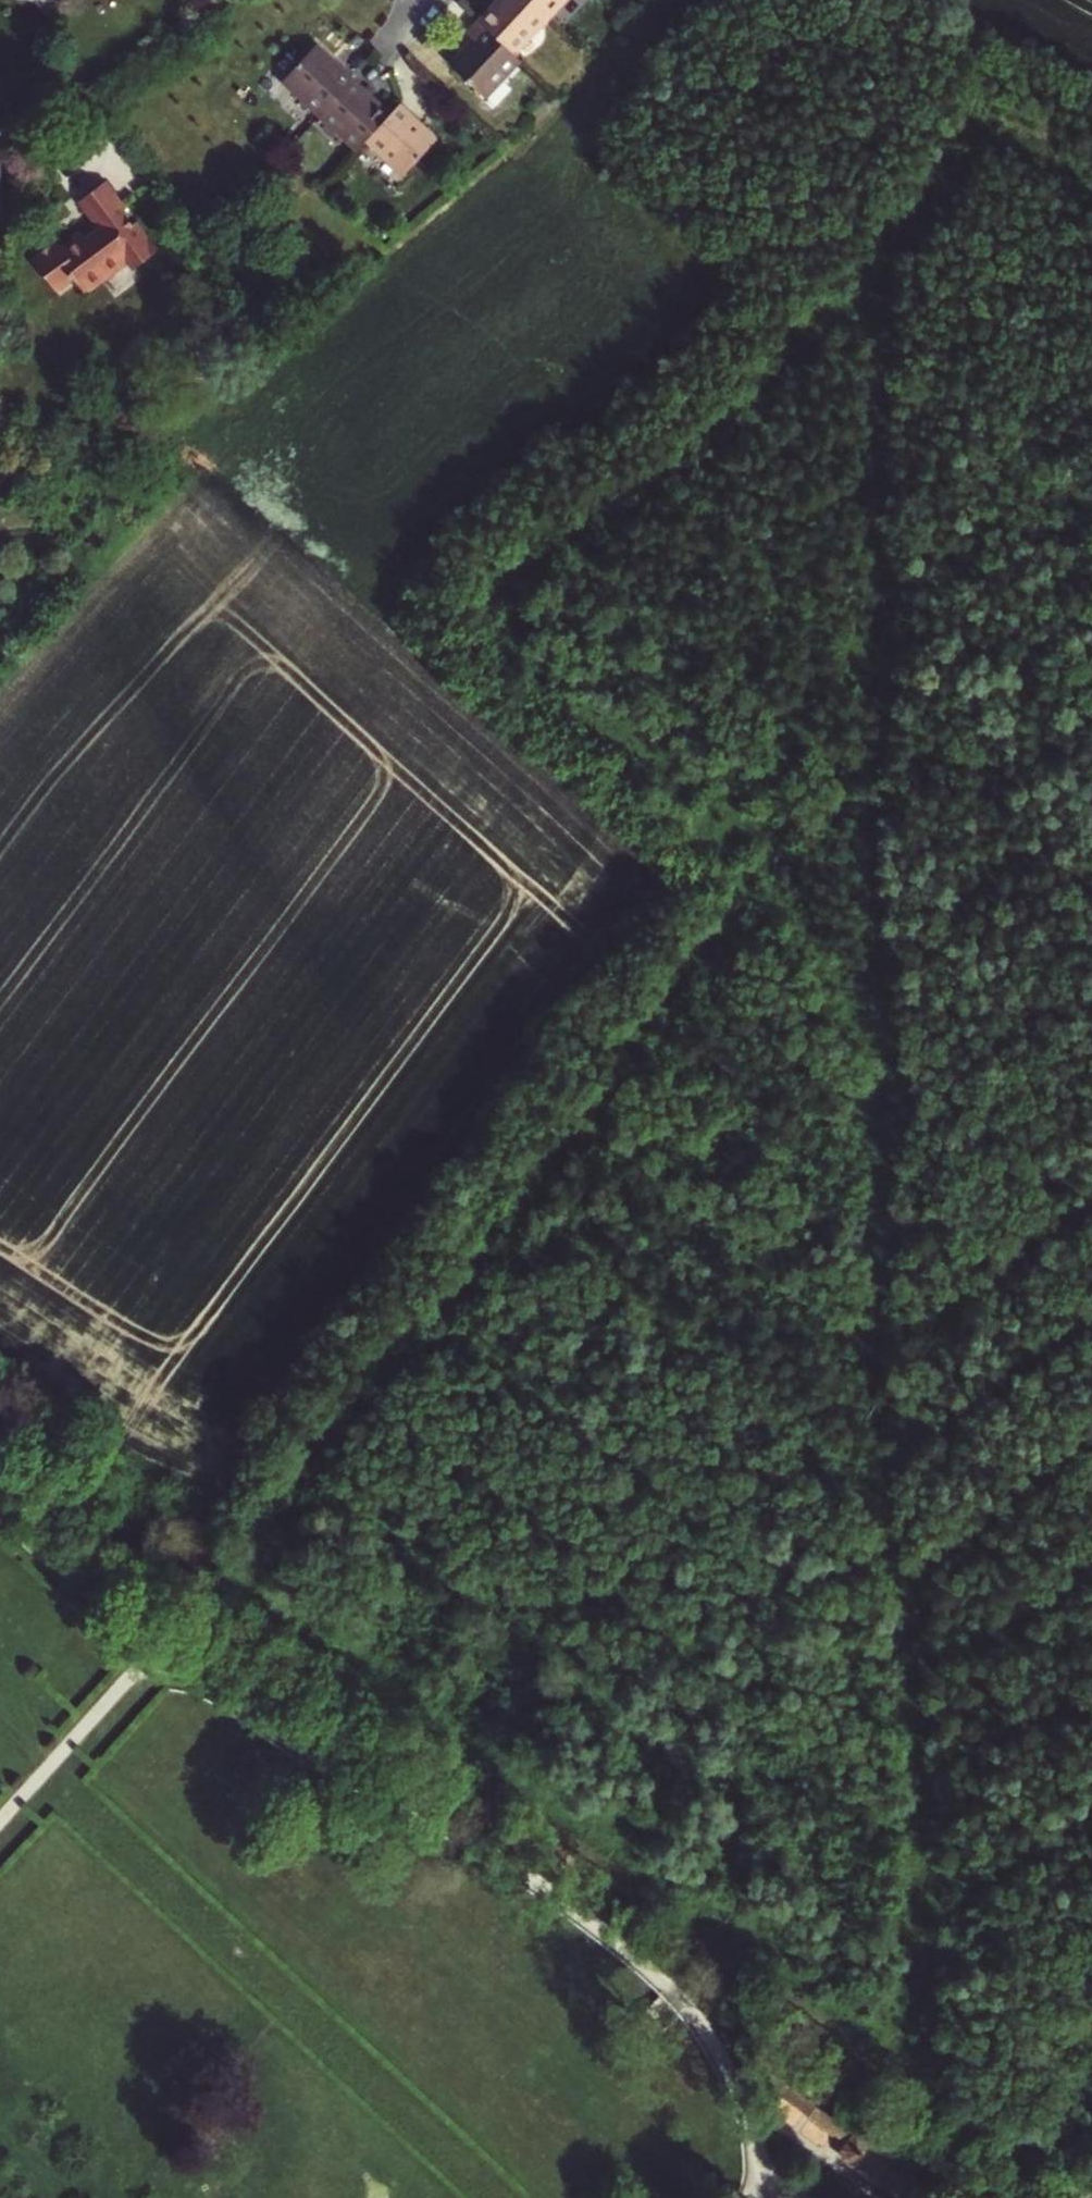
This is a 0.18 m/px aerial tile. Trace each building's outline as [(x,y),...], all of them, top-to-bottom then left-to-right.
[(548,17),(529,0),(502,0),(496,7),(494,5),(478,22),(515,56),(531,39),(530,37),(548,17)] [(548,17),(563,0),(529,0),(548,17)] [(464,48),(449,65),(486,99),(501,82),(500,80),(518,59),(515,56),(478,22),(468,33),(475,39),(466,50),(464,48)] [(283,80),(300,97),(302,95),(321,113),(352,80),(332,62),(333,61),(315,44),(283,80)] [(358,149),(368,138),(391,113),(375,99),(374,100),(352,80),(321,113),(343,133),(342,135),(358,149)] [(422,123),(421,124),(399,105),(391,113),(368,138),(390,158),(388,160),(404,175),(438,138),(422,123)] [(31,256),(55,289),(74,275),(84,291),(129,258),(135,265),(156,249),(146,234),(143,236),(121,206),(123,204),(105,179),(79,198),(95,221),(99,219),(101,221),(84,234),(80,229),(60,244),(55,237),(31,256)] [(848,2142),(845,2146),(846,2158),(902,2197),(913,2197),(914,2197),(918,2193),(922,2196),(929,2187),(800,2095),(778,2079),(775,2077),(769,2086),(848,2142)] [(929,2187),(922,2196),(925,2197),(939,2197),(940,2196),(929,2187)]
